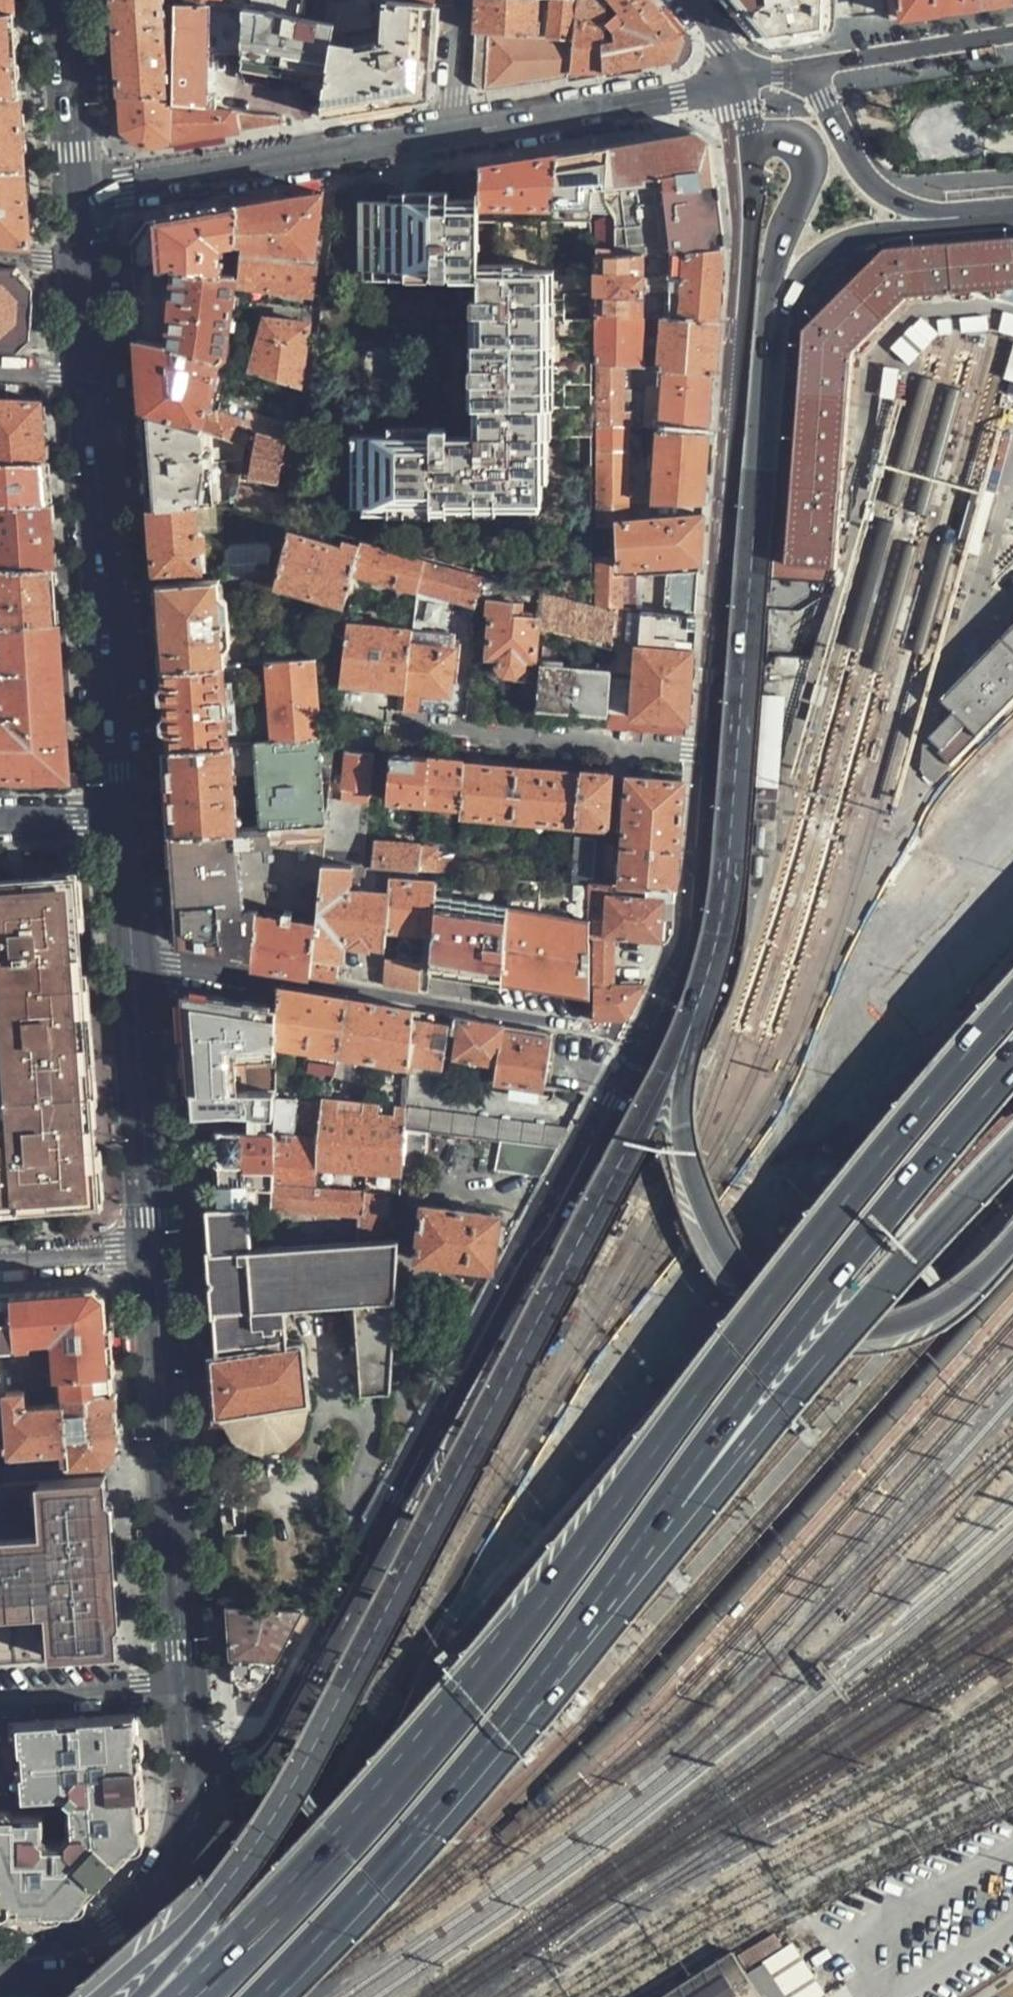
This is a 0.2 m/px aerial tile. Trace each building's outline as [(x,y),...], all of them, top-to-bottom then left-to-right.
[(12,12),(12,0),(0,0),(0,13),(12,12)] [(113,28),(160,24),(158,0),(111,0),(111,2),(113,28)] [(326,0),(299,0),(296,14),(320,18),(326,0)] [(423,0),(337,0),(333,20),(324,70),(322,79),(318,116),(351,111),(410,101),(419,90),(427,81),(433,1),(423,0)] [(567,76),(573,0),(548,0),(545,35),(531,34),(472,31),(470,80),(481,90),(522,84),(567,76)] [(473,2),(472,31),(531,34),(533,0),(474,0),(473,2)] [(601,71),(598,48),(600,0),(573,0),(567,76),(596,72),(601,71)] [(598,48),(601,71),(634,65),(670,60),(679,35),(655,6),(651,0),(600,0),(598,48)] [(828,0),(727,0),(752,30),(775,42),(792,39),(810,36),(829,20),(829,16),(828,0)] [(978,5),(977,0),(889,0),(890,12),(890,18),(923,13),(978,5)] [(171,93),(171,99),(211,104),(213,48),(239,50),(240,5),(217,1),(179,2),(173,2),(171,93)] [(324,70),(333,20),(320,18),(296,14),(240,5),(239,50),(238,61),(281,65),(324,70)] [(12,12),(0,13),(0,95),(19,96),(16,51),(12,12)] [(114,47),(118,93),(161,93),(160,24),(113,28),(114,47)] [(322,79),(324,70),(281,65),(238,61),(238,70),(322,79)] [(158,143),(170,141),(171,99),(171,93),(161,93),(118,93),(120,130),(131,137),(144,145),(158,143)] [(19,96),(0,95),(0,171),(25,170),(22,136),(19,96)] [(171,99),(170,141),(223,132),(283,122),(282,114),(211,104),(171,99)] [(645,138),(606,144),(600,199),(711,184),(708,148),(699,141),(687,131),(645,138)] [(594,147),(556,153),(548,206),(546,221),(589,222),(594,147)] [(515,159),(476,166),(475,198),(475,203),(548,206),(556,153),(515,159)] [(25,170),(0,171),(0,240),(30,244),(27,198),(25,170)] [(711,184),(600,199),(606,222),(597,222),(597,244),(717,246),(714,213),(711,184)] [(285,198),(236,206),(234,241),(233,249),(244,250),(314,256),(322,192),(285,198)] [(597,222),(589,222),(546,221),(490,220),(491,251),(475,252),(475,203),(475,198),(447,198),(356,199),(358,266),(426,265),(426,273),(444,272),(444,264),(475,264),(476,296),(472,296),(470,300),(470,307),(473,313),(476,313),(477,364),(473,364),(470,367),(470,376),(475,379),(478,379),(478,433),(478,445),(454,445),(455,432),(450,423),(438,423),(433,432),(434,457),(362,458),(363,500),(502,498),(502,492),(549,491),(549,430),(596,430),(596,423),(597,362),(597,311),(597,244),(597,222)] [(234,241),(236,206),(197,213),(145,223),(127,241),(130,278),(184,264),(215,269),(217,243),(234,241)] [(904,249),(887,251),(906,297),(1012,289),(1012,239),(904,249)] [(597,311),(715,320),(717,290),(719,268),(717,246),(597,244),(597,311)] [(316,267),(314,256),(244,250),(240,274),(239,284),(312,295),(316,267)] [(906,297),(887,251),(806,334),(804,358),(793,564),(839,568),(852,359),(906,297)] [(184,264),(130,278),(133,308),(135,337),(217,362),(219,362),(233,272),(215,269),(184,264)] [(0,267),(0,358),(14,360),(15,361),(27,353),(30,338),(32,338),(34,325),(36,314),(34,312),(36,298),(19,276),(15,275),(15,269),(0,267)] [(713,345),(715,320),(597,311),(597,362),(622,364),(661,368),(711,372),(713,345)] [(249,371),(297,386),(307,324),(264,316),(249,371)] [(138,378),(140,413),(203,430),(206,409),(212,380),(217,362),(135,337),(138,378)] [(597,362),(596,423),(627,425),(628,412),(621,412),(622,364),(597,362)] [(708,404),(711,372),(661,368),(660,379),(656,379),(655,385),(652,384),(652,390),(643,390),(641,426),(657,427),(706,431),(708,404)] [(0,399),(0,457),(45,457),(43,429),(41,402),(0,399)] [(144,464),(147,506),(215,503),(233,502),(236,490),(248,442),(237,440),(208,432),(203,430),(140,413),(143,444),(144,464)] [(283,441),(288,442),(292,421),(273,415),(269,436),(283,441)] [(208,432),(237,440),(242,428),(243,422),(220,416),(211,420),(208,432)] [(596,430),(596,494),(628,496),(627,451),(627,425),(596,423),(596,430)] [(703,465),(706,431),(657,427),(651,497),(701,501),(703,465)] [(434,457),(433,432),(362,433),(362,458),(434,457)] [(478,445),(478,433),(455,432),(454,445),(478,445)] [(277,480),(283,441),(269,436),(258,433),(247,474),(277,480)] [(45,457),(0,457),(0,499),(48,500),(47,480),(45,457)] [(231,509),(253,513),(257,495),(236,490),(233,502),(231,509)] [(502,498),(502,502),(549,502),(549,491),(502,492),(502,498)] [(596,515),(617,515),(627,515),(628,496),(596,494),(596,515)] [(253,513),(272,518),(276,499),(257,495),(253,513)] [(502,498),(363,500),(363,511),(502,510),(502,502),(502,498)] [(53,565),(50,533),(48,500),(0,499),(0,564),(53,565)] [(215,503),(147,506),(150,542),(152,571),(197,568),(196,548),(201,543),(200,533),(195,529),(217,527),(215,503)] [(697,561),(700,515),(627,515),(617,515),(619,560),(659,561),(697,561)] [(349,573),(355,546),(288,529),(275,578),(311,589),(343,599),(349,573)] [(417,552),(357,537),(355,546),(349,573),(409,590),(417,552)] [(224,573),(263,571),(269,546),(222,550),(223,561),(224,573)] [(480,567),(417,552),(409,590),(471,605),(476,582),(480,567)] [(608,553),(595,552),(595,596),(595,605),(612,606),(617,607),(619,572),(611,571),(612,566),(609,565),(608,553)] [(53,565),(0,564),(0,622),(56,618),(55,594),(53,565)] [(542,600),(544,583),(480,567),(476,582),(485,584),(542,600)] [(661,609),(693,611),(696,573),(663,572),(661,609)] [(156,626),(159,664),(219,660),(223,660),(222,649),(227,643),(224,602),(218,594),(217,578),(153,583),(154,595),(156,626)] [(476,582),(471,605),(482,608),(477,653),(493,655),(491,664),(495,671),(504,672),(504,677),(520,679),(517,704),(533,706),(537,660),(538,650),(532,650),(535,611),(520,609),(520,599),(484,597),(485,584),(476,582)] [(595,605),(595,596),(544,583),(542,600),(540,622),(609,640),(612,606),(595,605)] [(617,607),(612,606),(609,640),(609,643),(623,645),(625,607),(617,607)] [(341,622),(342,612),(325,608),(323,630),(340,632),(341,622)] [(636,643),(690,647),(691,631),(693,617),(638,614),(636,643)] [(56,618),(0,622),(0,664),(3,712),(0,712),(0,771),(68,772),(65,731),(56,618)] [(400,689),(405,628),(341,622),(340,632),(338,652),(336,683),(400,689)] [(430,630),(405,628),(400,689),(445,693),(448,645),(428,643),(430,630)] [(945,698),(958,710),(934,736),(946,747),(943,751),(957,763),(1012,706),(1012,629),(945,698)] [(628,717),(634,647),(623,645),(609,643),(607,666),(603,713),(603,715),(628,717)] [(688,685),(690,651),(634,647),(628,717),(657,720),(685,722),(688,685)] [(315,735),(308,654),(280,655),(262,657),(268,738),(315,735)] [(163,732),(164,747),(225,742),(219,660),(159,664),(163,732)] [(603,713),(607,666),(537,660),(533,706),(603,713)] [(684,734),(685,722),(657,720),(656,731),(684,734)] [(321,822),(315,735),(268,738),(252,740),(258,826),(321,822)] [(169,812),(171,834),(231,829),(225,742),(164,747),(169,812)] [(343,749),(334,862),(369,864),(372,839),(373,830),(361,829),(367,751),(343,749)] [(429,758),(428,755),(386,752),(382,799),(424,803),(424,801),(429,758)] [(462,764),(462,760),(429,758),(424,801),(459,806),(462,764)] [(458,813),(509,817),(513,768),(462,764),(459,806),(458,813)] [(509,817),(573,823),(577,774),(513,768),(509,817)] [(68,772),(0,771),(0,787),(69,787),(68,772)] [(573,823),(593,824),(602,825),(607,776),(577,774),(573,823)] [(616,882),(672,886),(674,859),(681,779),(624,775),(619,846),(601,845),(599,877),(607,878),(617,873),(616,882)] [(179,944),(255,953),(257,914),(258,904),(317,913),(321,861),(324,822),(321,822),(258,826),(231,829),(171,834),(172,849),(176,896),(179,944)] [(568,879),(588,881),(593,824),(573,823),(568,879)] [(421,843),(372,839),(369,864),(390,866),(418,868),(420,847),(421,843)] [(435,869),(453,870),(454,850),(420,847),(418,868),(435,869)] [(316,924),(313,971),(325,973),(339,976),(343,943),(344,934),(384,941),(385,924),(390,866),(369,864),(334,862),(321,861),(317,913),(316,924)] [(12,877),(11,866),(0,867),(0,878),(12,877)] [(418,868),(390,866),(385,924),(431,930),(435,869),(418,868)] [(473,977),(501,982),(509,875),(504,874),(453,870),(435,869),(431,930),(428,970),(458,975),(459,967),(474,968),(473,977)] [(76,874),(12,877),(0,878),(0,1217),(9,1216),(35,1215),(35,1205),(100,1201),(97,1156),(92,1095),(76,874)] [(501,982),(550,990),(551,940),(553,878),(509,875),(501,982)] [(595,945),(597,919),(601,881),(588,881),(568,879),(553,878),(551,940),(595,945)] [(670,913),(672,886),(616,882),(601,881),(597,919),(606,919),(604,937),(613,937),(663,939),(669,926),(670,913)] [(255,953),(255,962),(281,966),(313,971),(316,924),(257,914),(255,953)] [(624,1019),(641,984),(610,983),(611,968),(613,937),(604,937),(606,919),(597,919),(595,945),(590,996),(588,1016),(624,1019)] [(550,990),(590,996),(595,945),(551,940),(550,990)] [(383,957),(381,982),(420,988),(423,963),(383,957)] [(459,967),(458,975),(466,976),(473,977),(474,968),(459,967)] [(343,1053),(346,999),(316,994),(280,989),(281,1007),(283,1044),(343,1053)] [(283,1044),(281,1007),(205,996),(203,1002),(199,1009),(193,1012),(184,1015),(186,1049),(189,1089),(239,1090),(285,1090),(283,1044)] [(409,1059),(413,1009),(381,1004),(346,999),(343,1053),(409,1064),(409,1059)] [(444,1055),(449,1015),(430,1012),(413,1009),(409,1059),(443,1064),(444,1055)] [(496,1064),(503,1024),(479,1020),(449,1015),(444,1055),(496,1064)] [(543,1086),(551,1031),(527,1027),(503,1024),(496,1064),(494,1080),(516,1083),(514,1095),(545,1100),(551,1097),(553,1095),(554,1088),(543,1086)] [(285,1090),(239,1090),(240,1124),(215,1128),(217,1164),(220,1207),(291,1201),(285,1099),(285,1090)] [(310,1097),(285,1099),(291,1201),(401,1192),(402,1170),(405,1126),(406,1104),(343,1098),(331,1097),(330,1106),(311,1106),(310,1097)] [(428,1129),(405,1126),(402,1170),(423,1172),(428,1129)] [(492,1170),(543,1177),(559,1146),(497,1138),(492,1170)] [(356,1390),(388,1388),(398,1237),(284,1243),(283,1238),(398,1231),(401,1192),(291,1201),(220,1207),(203,1208),(206,1246),(203,1247),(208,1315),(212,1315),(213,1337),(214,1354),(208,1354),(213,1417),(223,1415),(222,1428),(225,1439),(231,1450),(240,1458),(251,1464),(263,1466),(275,1465),(286,1461),(295,1453),(302,1443),(307,1432),(306,1408),(312,1407),(307,1347),(290,1348),(289,1308),(345,1305),(356,1390)] [(494,1267),(501,1215),(429,1207),(422,1260),(494,1267)] [(91,1285),(12,1290),(15,1344),(7,1346),(10,1388),(57,1386),(57,1375),(112,1371),(109,1329),(107,1298),(91,1285)] [(10,1392),(10,1388),(7,1346),(15,1344),(12,1290),(0,1291),(0,1393),(10,1392)] [(57,1386),(10,1388),(10,1392),(12,1447),(69,1444),(71,1460),(109,1458),(118,1444),(114,1400),(112,1371),(57,1375),(57,1386)] [(12,1447),(10,1392),(0,1393),(0,1449),(12,1447)] [(123,1647),(123,1643),(118,1640),(118,1623),(122,1621),(123,1618),(123,1614),(120,1611),(117,1610),(116,1591),(119,1590),(121,1587),(121,1583),(118,1581),(115,1581),(114,1568),(113,1561),(116,1560),(118,1557),(118,1555),(115,1552),(113,1552),(112,1530),(115,1529),(117,1526),(116,1522),(114,1519),(110,1519),(109,1500),(112,1499),(113,1496),(111,1492),(109,1491),(108,1479),(109,1478),(110,1474),(45,1479),(45,1477),(0,1480),(0,1658),(1,1658),(3,1660),(8,1661),(10,1659),(11,1657),(20,1656),(22,1658),(28,1659),(32,1655),(50,1653),(51,1656),(54,1658),(58,1657),(63,1653),(110,1650),(113,1655),(118,1654),(123,1647)] [(227,1618),(231,1675),(263,1677),(284,1632),(296,1608),(225,1601),(227,1618)] [(299,1639),(314,1610),(296,1608),(284,1632),(299,1639)] [(137,1713),(19,1721),(27,1795),(71,1793),(74,1790),(81,1795),(73,1801),(75,1833),(66,1839),(48,1839),(47,1812),(0,1812),(0,1911),(76,1910),(115,1868),(145,1835),(141,1782),(137,1713)] [(743,1957),(680,1996),(769,1996),(743,1957)]
